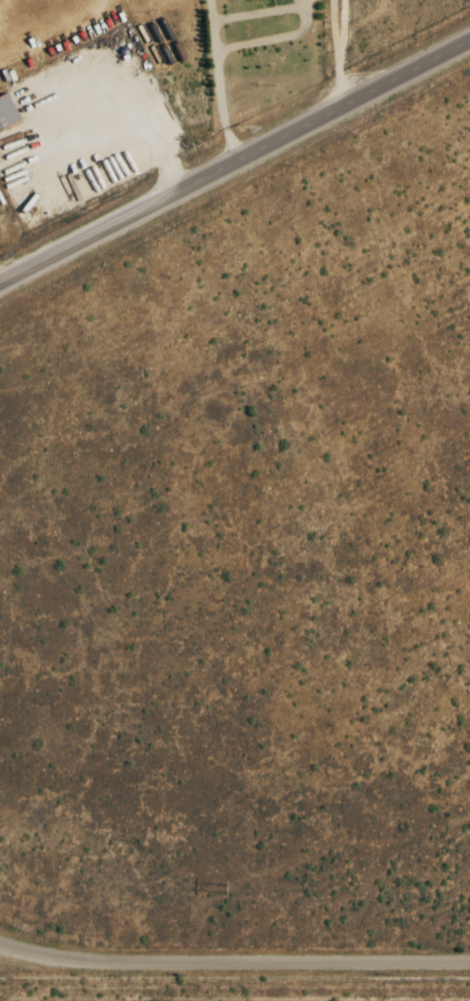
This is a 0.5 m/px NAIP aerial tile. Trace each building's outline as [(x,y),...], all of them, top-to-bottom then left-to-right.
[(20,121),(7,93),(0,96),(0,131),(20,121)]
